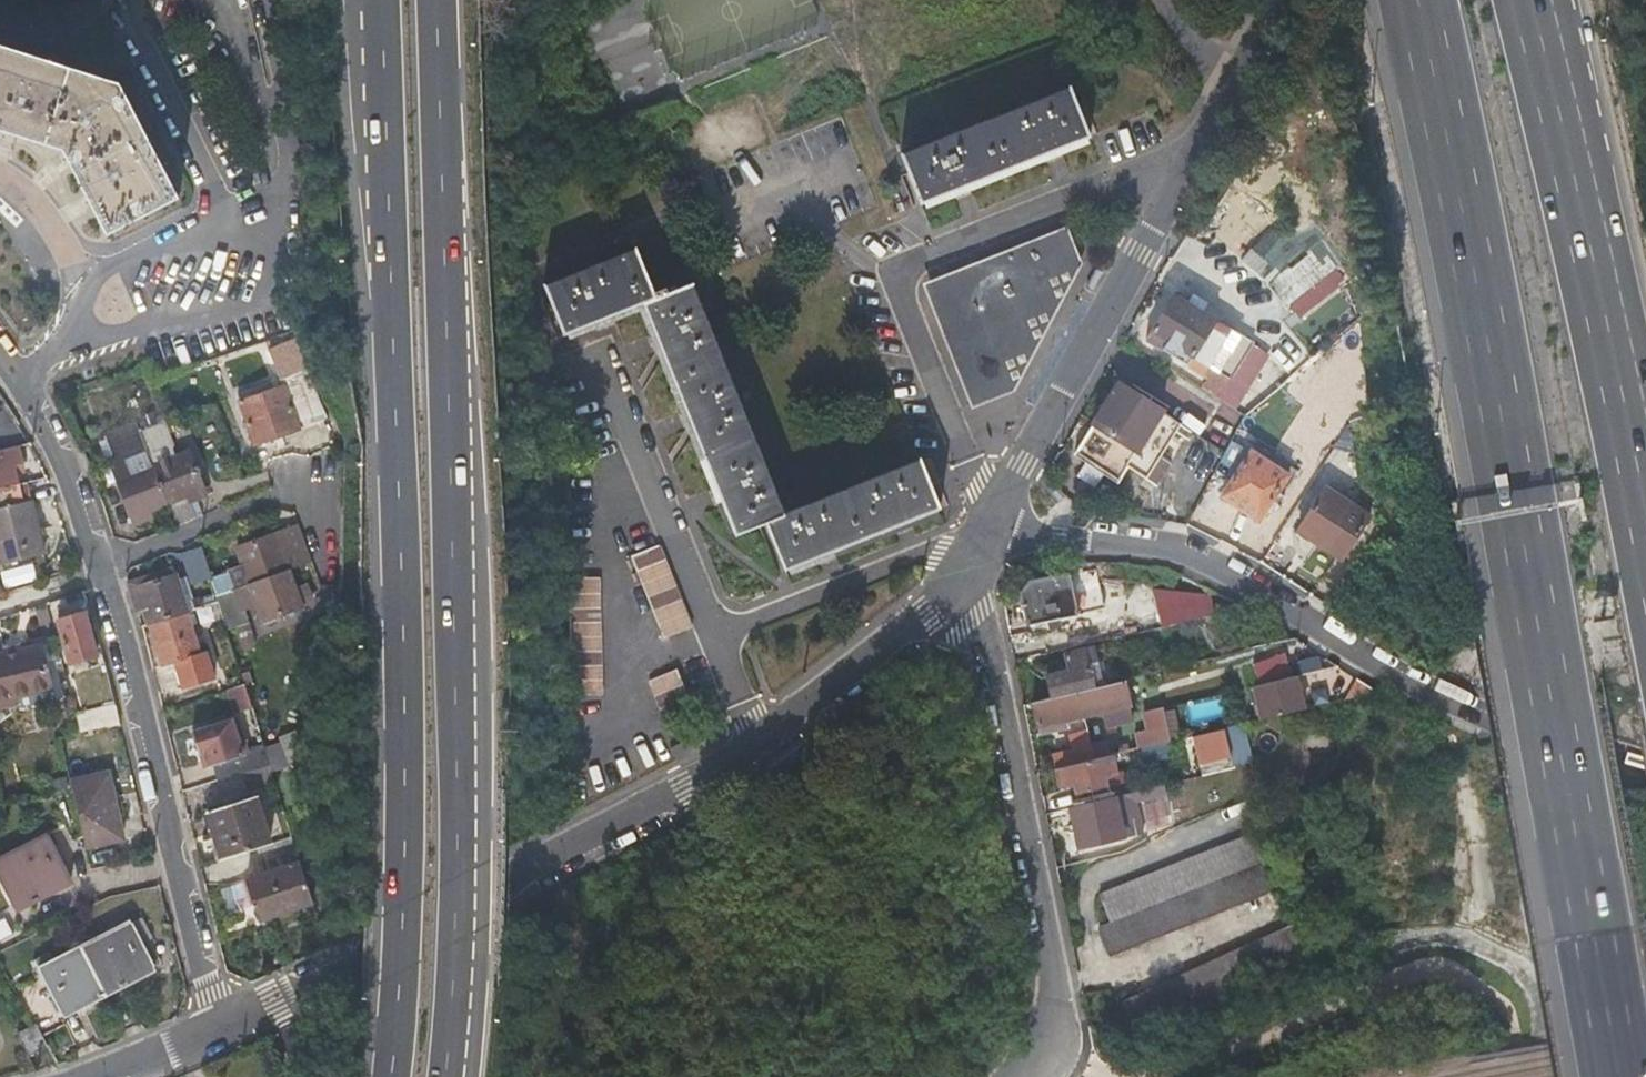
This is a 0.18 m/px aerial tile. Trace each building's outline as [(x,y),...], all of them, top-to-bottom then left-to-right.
[(59,150),(105,233),(177,198),(119,85),(0,47),(0,131),(59,150)] [(967,191),(966,188),(965,185),(1041,155),(1044,162),(1058,156),(1056,150),(1089,137),(1068,86),(898,152),(918,203),(951,191),(953,197),(967,191)] [(1294,322),(1345,286),(1296,217),(1246,253),(1294,322)] [(997,357),(1013,351),(1030,344),(1019,319),(1037,312),(1054,305),(1043,279),(1059,272),(1074,265),(1061,233),(927,288),(973,401),(990,394),(1009,386),(997,357)] [(685,413),(682,414),(679,415),(683,428),(690,426),(714,487),(709,490),(714,504),(720,501),(734,535),(764,522),(783,567),(815,555),(818,561),(831,557),(829,551),(892,525),(895,532),(909,526),(907,520),(939,506),(930,485),(927,477),(918,455),(782,510),(691,282),(666,292),(663,286),(653,291),(635,248),(544,286),(563,335),(597,322),(599,328),(611,323),(609,317),(640,303),(653,335),(647,338),(653,352),(659,349),(685,413)] [(1191,352),(1194,354),(1197,356),(1193,362),(1218,377),(1225,367),(1211,358),(1230,328),(1173,292),(1151,328),(1168,338),(1161,347),(1185,362),(1191,352)] [(1211,358),(1225,367),(1244,336),(1230,328),(1211,358)] [(271,348),(281,375),(300,368),(291,341),(271,348)] [(278,383),(271,385),(264,388),(261,380),(245,386),(248,394),(235,400),(252,444),(297,427),(295,422),(321,412),(305,371),(277,381),(278,383)] [(1161,460),(1163,455),(1167,450),(1173,453),(1190,422),(1118,381),(1079,452),(1120,476),(1129,460),(1159,478),(1167,463),(1161,460)] [(165,502),(151,465),(138,432),(135,424),(103,437),(113,464),(109,466),(117,485),(131,522),(149,516),(146,509),(165,502)] [(151,465),(160,462),(147,428),(138,432),(151,465)] [(1265,462),(1267,458),(1269,455),(1254,444),(1221,497),(1257,520),(1269,501),(1275,491),(1285,475),(1276,469),(1265,462)] [(14,485),(24,482),(20,464),(15,465),(10,447),(0,450),(0,488),(14,485)] [(1167,463),(1173,453),(1167,450),(1161,460),(1167,463)] [(151,465),(165,502),(186,494),(202,488),(188,452),(160,462),(151,465)] [(1265,462),(1276,469),(1280,462),(1269,455),(1265,462)] [(117,485),(109,466),(101,469),(108,488),(117,485)] [(933,474),(927,477),(930,485),(937,482),(933,474)] [(18,501),(29,498),(24,482),(14,485),(18,501)] [(0,488),(0,564),(43,553),(29,498),(18,501),(14,485),(0,488)] [(1299,531),(1321,544),(1342,558),(1370,514),(1327,487),(1299,531)] [(186,494),(189,500),(204,493),(202,488),(186,494)] [(1284,496),(1275,491),(1269,501),(1277,506),(1284,496)] [(189,500),(168,508),(174,525),(195,517),(189,500)] [(280,560),(305,551),(296,527),(271,536),(280,560)] [(246,585),(284,572),(280,560),(271,536),(234,549),(246,585)] [(661,639),(675,633),(689,627),(656,546),(628,557),(661,639)] [(191,584),(199,581),(208,579),(198,548),(182,554),(191,584)] [(38,577),(32,560),(0,572),(0,590),(38,577)] [(151,623),(185,612),(175,581),(171,568),(125,583),(134,613),(146,609),(151,623)] [(260,622),(278,616),(297,609),(291,592),(284,572),(246,585),(260,622)] [(1027,585),(1023,592),(1020,600),(1029,627),(1078,610),(1064,572),(1027,585)] [(569,696),(584,696),(581,576),(567,576),(569,696)] [(581,576),(584,696),(599,696),(595,576),(581,576)] [(185,612),(192,610),(191,607),(190,604),(182,578),(175,581),(185,612)] [(213,597),(239,587),(238,583),(212,592),(213,597)] [(1200,620),(1212,617),(1203,586),(1155,598),(1163,628),(1200,620)] [(242,596),(239,587),(213,597),(226,635),(247,629),(236,598),(242,596)] [(298,589),(291,592),(297,609),(305,607),(298,589)] [(190,604),(191,607),(192,610),(200,607),(198,601),(190,604)] [(199,653),(185,612),(151,623),(147,625),(160,666),(173,662),(182,689),(214,680),(204,652),(199,653)] [(1222,615),(1212,617),(1200,620),(1215,651),(1235,645),(1222,615)] [(70,661),(84,658),(97,654),(87,616),(60,623),(70,661)] [(11,709),(23,706),(20,698),(59,689),(48,647),(0,658),(0,712),(11,709)] [(1054,698),(1081,691),(1107,685),(1098,649),(1069,656),(1073,671),(1049,677),(1054,698)] [(648,678),(666,722),(691,712),(673,668),(648,678)] [(1298,675),(1302,690),(1309,688),(1305,673),(1298,675)] [(1264,717),(1285,711),(1306,706),(1302,690),(1298,675),(1255,686),(1264,717)] [(662,724),(666,722),(648,678),(644,680),(662,724)] [(1081,691),(1087,714),(1102,711),(1107,727),(1117,724),(1136,720),(1126,680),(1107,685),(1081,691)] [(1087,714),(1081,691),(1054,698),(1045,700),(1036,702),(1044,735),(1072,728),(1070,718),(1087,714)] [(73,715),(76,726),(79,737),(108,729),(102,708),(73,715)] [(1159,743),(1166,742),(1173,740),(1164,709),(1152,712),(1159,743)] [(249,755),(247,756),(244,757),(231,720),(192,732),(199,753),(206,751),(216,780),(240,773),(268,764),(265,757),(251,761),(249,755)] [(1117,724),(1107,727),(1109,735),(1119,733),(1117,724)] [(1059,769),(1097,759),(1094,746),(1090,730),(1074,734),(1078,748),(1056,753),(1059,769)] [(1214,730),(1205,732),(1197,734),(1200,748),(1192,751),(1194,758),(1202,757),(1205,770),(1232,762),(1230,750),(1219,753),(1214,730)] [(1097,759),(1111,756),(1107,743),(1094,746),(1097,759)] [(265,757),(262,748),(248,753),(249,755),(251,761),(265,757)] [(1074,794),(1091,790),(1108,786),(1105,775),(1117,771),(1114,755),(1111,756),(1097,759),(1059,769),(1062,785),(1071,783),(1074,794)] [(273,779),(268,764),(240,773),(244,788),(273,779)] [(116,806),(112,790),(108,774),(70,783),(86,847),(123,838),(118,817),(125,815),(123,805),(116,806)] [(1154,794),(1152,789),(1151,784),(1072,805),(1082,846),(1120,836),(1112,806),(1135,800),(1154,794)] [(1154,794),(1135,800),(1137,811),(1156,806),(1154,794)] [(218,858),(255,846),(267,842),(253,799),(205,814),(218,858)] [(1275,852),(1263,827),(1101,894),(1112,921),(1275,852)] [(63,881),(69,878),(49,833),(45,835),(43,831),(35,835),(37,839),(0,858),(0,870),(16,904),(25,899),(27,903),(39,897),(37,893),(34,886),(54,877),(57,883),(63,881)] [(267,842),(255,846),(263,875),(248,881),(259,919),(313,901),(291,834),(267,842)] [(1101,928),(1107,942),(1113,955),(1285,882),(1275,855),(1101,928)] [(37,893),(57,883),(54,877),(34,886),(37,893)] [(1137,1027),(1221,986),(1304,946),(1297,927),(1304,924),(1300,915),(1124,1000),(1137,1027)] [(131,921),(83,943),(104,989),(113,985),(114,987),(127,981),(125,978),(121,969),(137,962),(141,971),(158,964),(148,939),(141,942),(131,921)] [(104,989),(83,943),(54,957),(50,948),(33,956),(59,1008),(79,999),(75,992),(90,985),(93,993),(94,996),(105,991),(104,989)] [(125,978),(141,971),(137,962),(121,969),(125,978)] [(75,992),(79,999),(93,993),(90,985),(75,992)] [(15,1031),(21,1042),(26,1053),(44,1045),(33,1023),(15,1031)]
